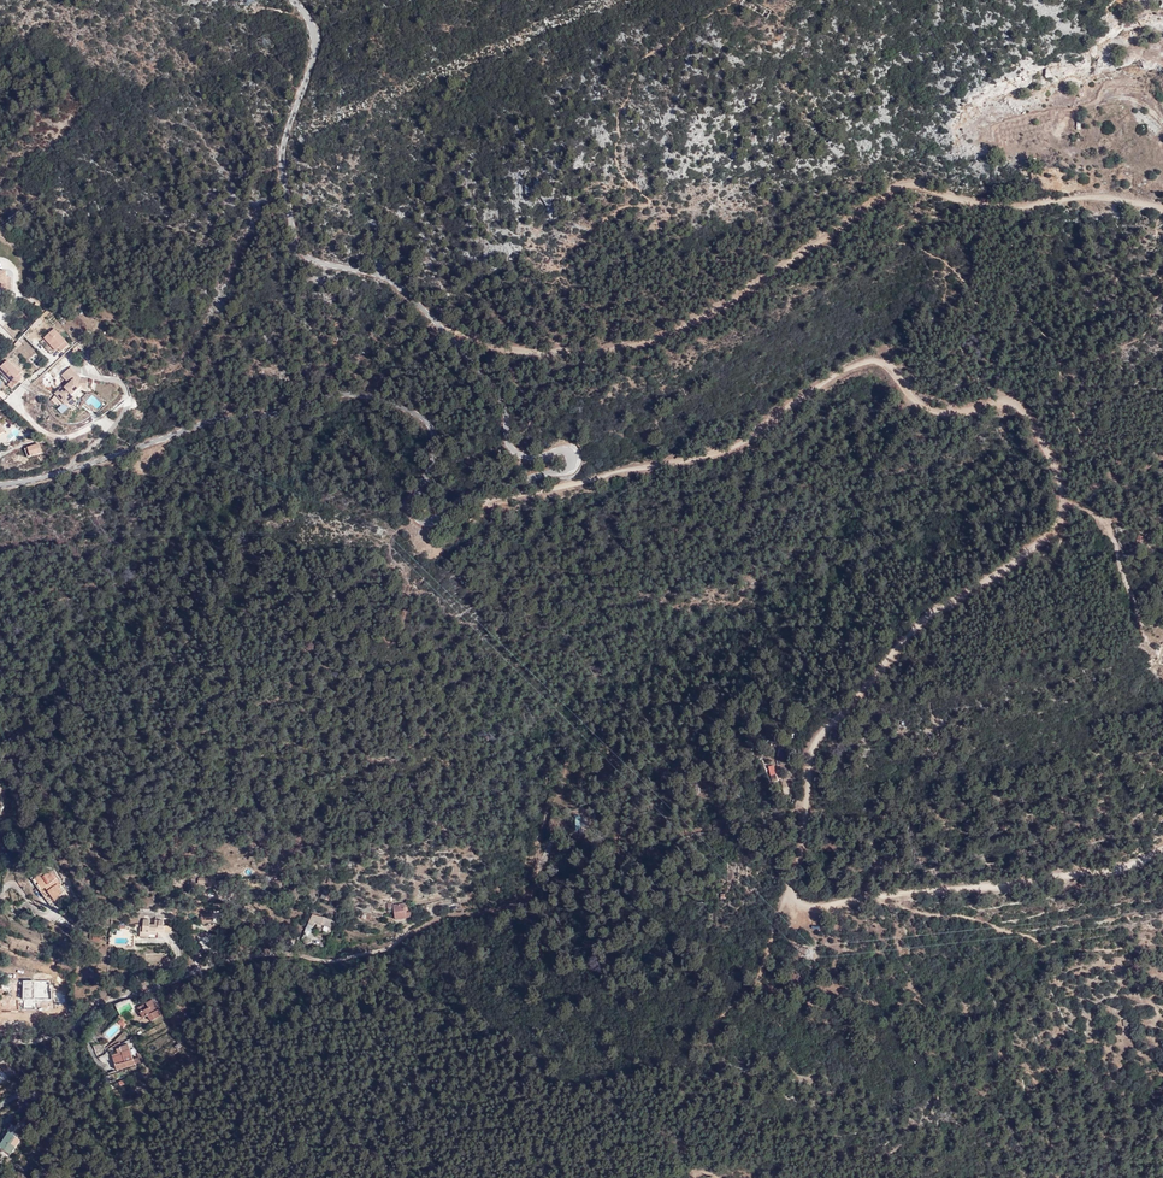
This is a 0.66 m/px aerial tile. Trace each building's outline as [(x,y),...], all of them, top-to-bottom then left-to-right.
[(7,264),(0,263),(0,275),(3,275),(2,280),(11,281),(12,270),(7,269),(7,264)] [(46,340),(42,345),(50,352),(56,346),(61,351),(69,342),(53,327),(43,337),(46,340)] [(9,381),(7,383),(11,388),(23,376),(6,359),(0,365),(0,371),(9,381)] [(73,388),(82,379),(88,380),(89,372),(82,372),(78,367),(77,368),(71,361),(63,368),(69,374),(56,387),(65,396),(73,388)] [(73,388),(65,396),(67,399),(84,383),(88,383),(88,380),(82,379),(73,388)] [(55,394),(52,397),(61,405),(63,402),(55,394)] [(61,412),(68,407),(64,403),(58,408),(61,412)] [(39,442),(27,445),(30,455),(41,452),(39,442)] [(1122,543),(1133,544),(1134,532),(1123,531),(1122,543)] [(774,764),(768,766),(772,780),(777,779),(774,764)] [(64,885),(53,872),(49,876),(46,873),(37,882),(36,881),(33,883),(57,908),(61,904),(61,903),(67,893),(61,888),(64,885)] [(325,898),(328,890),(323,888),(320,897),(325,898)] [(422,919),(421,913),(420,909),(422,908),(422,903),(408,905),(410,921),(422,919)] [(334,926),(336,919),(329,916),(329,918),(323,916),(323,914),(312,908),(307,918),(313,922),(316,916),(319,917),(318,919),(322,921),(322,920),(329,922),(328,924),(334,926)] [(214,916),(202,918),(203,924),(204,924),(205,927),(214,926),(214,922),(215,922),(214,916)] [(304,924),(310,927),(313,922),(307,918),(304,924)] [(165,924),(157,923),(157,928),(151,928),(152,922),(146,921),(145,926),(143,926),(141,938),(156,940),(157,934),(165,935),(165,924)] [(304,924),(300,930),(307,933),(310,927),(304,924)] [(52,993),(51,984),(38,984),(38,980),(28,980),(28,987),(31,987),(31,1000),(38,1000),(38,997),(38,993),(52,994),(52,993)] [(132,1009),(128,998),(115,1003),(119,1013),(132,1009)] [(154,1018),(157,1023),(166,1018),(156,1000),(141,1010),(143,1013),(139,1016),(141,1020),(145,1018),(148,1022),(152,1019),(154,1018)] [(122,1026),(126,1022),(121,1017),(117,1022),(122,1026)] [(140,1061),(143,1060),(138,1044),(129,1047),(132,1055),(122,1058),(126,1071),(142,1066),(140,1061)] [(1,1143),(8,1145),(10,1136),(2,1135),(1,1143)] [(8,1145),(1,1143),(0,1149),(0,1154),(8,1155),(8,1153),(10,1145),(8,1145)]
